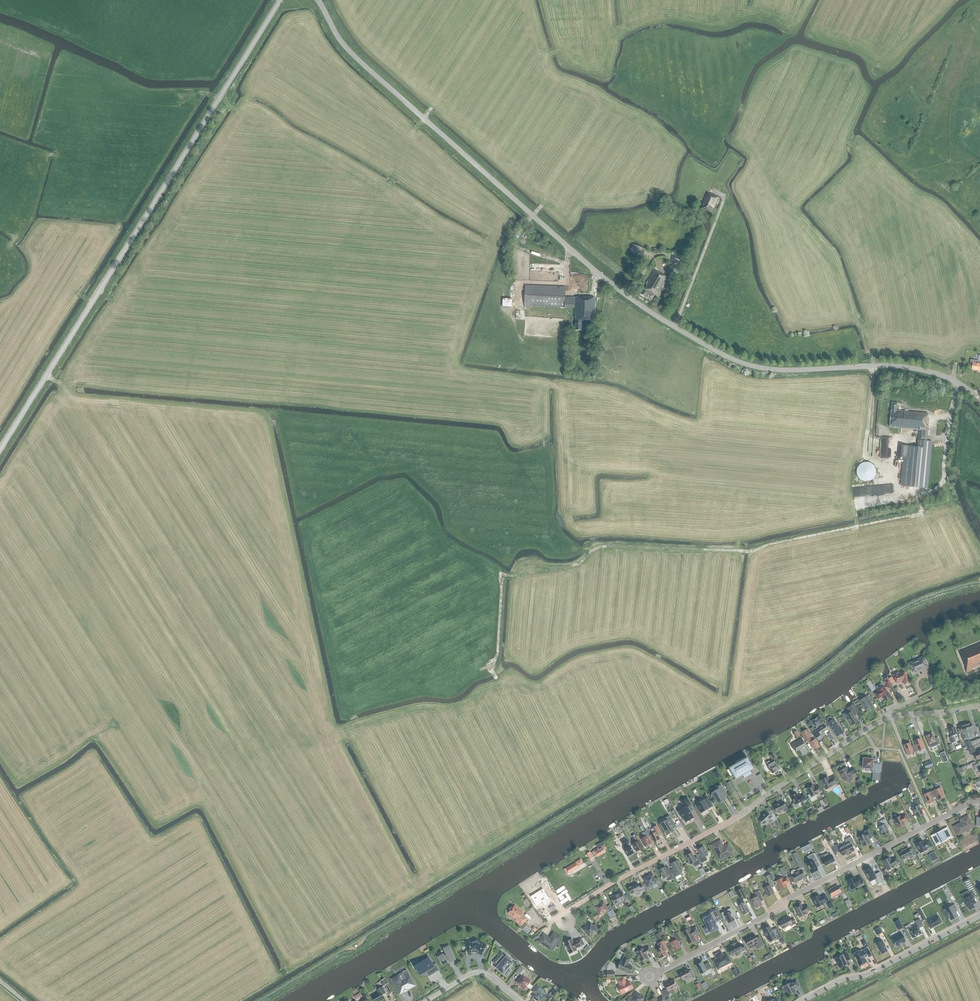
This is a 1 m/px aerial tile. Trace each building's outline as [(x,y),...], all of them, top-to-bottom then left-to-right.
[(710,195),(707,193),(702,203),(703,203),(701,209),(710,213),(712,207),(713,208),(718,197),(710,194),(710,195)] [(642,257),(646,249),(633,244),(630,252),(642,257)] [(672,283),(679,271),(673,267),(670,265),(666,272),(671,275),(667,281),(672,283)] [(658,293),(666,280),(667,277),(654,269),(646,284),(647,285),(642,295),(651,300),(656,292),(658,293)] [(594,322),(595,298),(565,296),(565,286),(525,285),(524,305),(564,307),(575,308),(574,317),(575,317),(575,330),(582,330),(582,322),(584,322),(584,329),(589,329),(589,322),(594,322)] [(502,308),(512,308),(512,300),(503,300),(502,308)] [(970,365),(973,366),(973,369),(979,370),(979,355),(978,360),(971,359),(970,365)] [(891,403),(889,427),(894,428),(919,430),(919,434),(918,440),(917,447),(904,446),(901,446),(900,457),(903,458),(901,486),(928,488),(932,441),(927,440),(927,437),(929,418),(927,418),(927,413),(898,411),(899,409),(897,408),(897,403),(891,403)] [(858,464),(857,481),(875,482),(875,465),(858,464)] [(961,653),(966,667),(967,670),(973,668),(979,665),(979,644),(977,645),(965,650),(965,651),(961,653)] [(916,672),(928,667),(923,657),(908,663),(912,671),(915,670),(916,672)] [(905,675),(904,671),(898,673),(898,672),(892,674),(895,679),(896,680),(897,683),(902,680),(904,684),(910,681),(906,674),(905,675)] [(879,692),(875,695),(878,700),(882,697),(884,700),(890,696),(888,693),(884,686),(882,687),(880,684),(876,686),(878,690),(879,692)] [(873,700),(869,694),(866,696),(860,700),(862,704),(865,710),(872,705),(871,702),(873,700)] [(858,721),(854,715),(859,712),(853,704),(847,708),(850,712),(845,715),(846,716),(845,717),(847,720),(848,720),(849,720),(852,725),(858,721)] [(821,727),(821,726),(824,723),(820,715),(811,721),(816,728),(814,729),(813,727),(810,729),(812,732),(813,732),(821,727)] [(833,719),(832,718),(831,717),(830,717),(829,717),(827,718),(827,719),(827,720),(827,721),(828,722),(827,723),(836,737),(843,732),(838,724),(837,725),(833,719)] [(971,723),(965,724),(968,734),(969,738),(975,737),(971,723)] [(969,738),(968,734),(965,724),(959,726),(960,728),(957,729),(959,734),(961,733),(962,734),(962,735),(964,740),(966,739),(969,738)] [(828,729),(825,725),(821,727),(813,732),(816,738),(821,735),(820,734),(824,732),(826,735),(830,733),(828,729)] [(812,741),(811,739),(812,738),(807,729),(801,733),(806,742),(809,740),(814,749),(819,746),(815,739),(812,741)] [(926,736),(929,744),(930,747),(940,743),(938,737),(934,738),(932,734),(930,735),(930,734),(929,735),(928,734),(927,735),(926,736)] [(809,751),(806,745),(802,738),(791,744),(796,751),(798,750),(801,756),(809,751)] [(914,745),(916,752),(925,748),(920,738),(914,741),(916,744),(914,745)] [(916,752),(914,745),(911,746),(910,743),(904,745),(908,755),(916,752)] [(973,746),(968,748),(971,756),(974,755),(976,760),(979,759),(979,750),(976,752),(973,746)] [(779,769),(774,760),(779,758),(776,752),(770,755),(774,762),(771,763),(769,761),(766,763),(768,765),(767,765),(772,773),(779,769)] [(740,761),(746,772),(748,771),(750,770),(753,768),(747,757),(740,761)] [(880,765),(873,764),(873,759),(863,758),(863,765),(860,766),(862,770),(865,768),(872,769),(872,772),(879,772),(880,765)] [(742,774),(746,772),(740,761),(729,767),(735,778),(742,774)] [(931,761),(923,764),(926,769),(933,766),(931,761)] [(848,770),(846,767),(838,771),(840,775),(841,774),(844,780),(845,780),(846,782),(848,782),(851,781),(849,777),(852,776),(852,775),(855,774),(852,767),(848,770)] [(838,782),(835,776),(829,780),(827,777),(821,780),(825,789),(832,786),(832,785),(838,782)] [(732,794),(736,791),(730,781),(726,783),(732,794)] [(718,803),(724,799),(723,798),(727,796),(720,785),(717,788),(718,790),(713,794),(718,803)] [(815,789),(812,785),(807,788),(810,794),(807,795),(810,801),(812,802),(816,800),(817,798),(815,795),(817,794),(817,793),(821,791),(819,786),(816,787),(816,788),(815,789)] [(932,791),(935,797),(937,796),(938,800),(945,797),(940,787),(932,791)] [(932,798),(935,797),(932,791),(924,794),(928,804),(934,802),(932,798)] [(798,797),(797,794),(797,793),(791,796),(794,803),(792,804),(794,807),(795,807),(797,807),(798,807),(799,805),(799,804),(798,803),(800,802),(801,802),(806,800),(803,794),(800,795),(800,796),(798,797)] [(707,797),(695,804),(701,813),(713,806),(708,797),(706,794),(705,795),(707,797)] [(684,807),(678,811),(681,817),(682,816),(685,822),(693,817),(690,812),(694,810),(687,798),(685,799),(681,801),(683,805),(684,807)] [(923,814),(918,806),(921,804),(918,799),(913,801),(916,806),(914,807),(913,807),(912,811),(914,812),(917,817),(923,814)] [(784,804),(782,801),(778,803),(773,806),(777,812),(783,809),(785,812),(790,808),(787,802),(784,804)] [(776,819),(772,811),(769,814),(766,811),(758,819),(760,821),(761,825),(763,824),(764,825),(765,824),(768,823),(768,821),(770,819),(773,822),(775,820),(776,819)] [(908,820),(905,815),(900,817),(900,816),(894,819),(898,827),(904,824),(903,821),(904,821),(905,822),(908,820)] [(666,833),(671,831),(670,829),(675,826),(669,816),(665,818),(667,821),(661,824),(666,833)] [(960,834),(962,833),(963,832),(973,826),(968,816),(960,820),(962,823),(954,827),(958,834),(959,834),(960,834)] [(886,827),(889,826),(885,819),(879,822),(881,826),(880,826),(879,826),(878,830),(880,830),(883,835),(889,832),(886,827)] [(661,834),(657,825),(652,828),(655,832),(652,833),(649,828),(647,829),(646,830),(645,830),(649,837),(650,837),(654,842),(660,839),(658,835),(661,834)] [(935,846),(952,837),(947,827),(930,836),(935,846)] [(869,838),(874,835),(870,828),(863,832),(864,834),(862,835),(859,835),(858,838),(859,839),(863,846),(869,843),(868,840),(869,840),(869,839),(869,838)] [(645,847),(651,844),(648,839),(649,838),(646,831),(642,834),(643,837),(640,839),(645,847)] [(638,840),(635,834),(632,836),(635,842),(632,844),(636,852),(643,848),(639,840),(638,840)] [(844,845),(849,854),(851,853),(851,852),(854,851),(851,845),(854,843),(851,837),(847,839),(848,844),(844,845)] [(634,853),(626,838),(621,840),(624,846),(626,848),(623,849),(627,856),(634,853)] [(822,842),(825,848),(826,850),(828,850),(831,848),(829,846),(826,840),(822,842)] [(932,846),(929,840),(923,843),(922,840),(916,844),(920,853),(927,850),(926,849),(932,846)] [(723,847),(720,841),(711,845),(719,860),(726,857),(725,856),(729,854),(729,855),(733,853),(729,844),(723,847)] [(597,856),(605,851),(604,849),(606,848),(603,843),(601,843),(596,846),(598,848),(591,853),(590,852),(587,853),(591,859),(593,857),(596,855),(597,856)] [(849,854),(844,845),(841,847),(838,843),(834,846),(837,852),(840,850),(843,856),(846,855),(849,854)] [(707,856),(708,852),(706,852),(703,846),(697,849),(699,853),(697,855),(701,863),(707,860),(705,856),(706,856),(707,856)] [(909,850),(908,848),(904,850),(899,853),(903,859),(909,856),(910,859),(916,855),(912,848),(909,850)] [(935,851),(928,855),(932,862),(938,858),(935,851)] [(694,858),(691,853),(685,856),(688,861),(687,863),(691,865),(692,863),(693,863),(695,867),(700,864),(697,856),(694,858)] [(810,861),(806,863),(811,873),(818,870),(815,863),(818,861),(813,853),(807,856),(810,861)] [(824,858),(822,859),(826,866),(835,861),(831,854),(829,855),(828,853),(823,855),(824,858)] [(900,863),(896,857),(891,859),(890,857),(882,861),(887,871),(895,867),(894,866),(900,863)] [(681,870),(682,866),(679,865),(677,860),(671,863),(674,868),(671,870),(675,877),(681,874),(679,870),(681,870)] [(569,873),(578,867),(575,862),(566,868),(569,873)] [(667,872),(665,867),(659,870),(662,875),(661,877),(665,879),(665,877),(666,877),(668,881),(674,878),(670,870),(667,872)] [(871,867),(864,871),(869,882),(875,878),(878,884),(884,881),(879,872),(875,874),(871,867)] [(805,876),(802,869),(796,872),(795,870),(793,870),(792,871),(791,873),(792,874),(791,875),(795,882),(805,876)] [(654,879),(652,874),(643,878),(646,883),(645,883),(648,887),(652,885),(656,882),(657,885),(660,883),(657,877),(654,879)] [(864,882),(860,875),(855,878),(854,876),(846,880),(849,886),(848,888),(848,890),(849,892),(850,893),(852,893),(854,892),(855,890),(855,888),(859,886),(859,885),(864,882)] [(790,882),(787,877),(783,879),(782,878),(776,881),(781,889),(787,886),(785,883),(786,882),(787,883),(790,882)] [(754,879),(749,881),(753,887),(755,890),(758,888),(754,879)] [(968,894),(962,897),(967,907),(968,907),(970,910),(974,908),(973,905),(976,903),(973,897),(977,895),(969,879),(963,882),(968,891),(967,892),(968,894)] [(768,896),(774,893),(771,887),(774,885),(771,880),(768,881),(769,885),(764,888),(768,896)] [(639,886),(637,883),(628,888),(631,894),(634,892),(636,895),(638,896),(641,894),(640,893),(645,891),(642,885),(639,886)] [(839,888),(837,885),(833,887),(833,888),(828,890),(832,897),(838,893),(839,896),(845,893),(842,886),(839,888)] [(741,900),(747,897),(742,888),(736,891),(741,900)] [(549,902),(548,902),(550,900),(544,890),(537,894),(538,895),(532,899),(530,896),(536,906),(540,903),(542,902),(544,905),(549,902)] [(756,908),(762,905),(760,901),(763,900),(758,890),(754,893),(756,897),(751,899),(756,908)] [(624,896),(622,892),(615,895),(611,897),(615,905),(623,900),(625,903),(630,900),(627,895),(624,896)] [(829,901),(826,894),(820,897),(819,894),(811,898),(816,908),(824,904),(829,901)] [(743,915),(749,912),(744,901),(738,904),(743,915)] [(606,907),(603,902),(598,904),(594,906),(596,910),(597,910),(599,914),(606,911),(610,919),(616,916),(610,905),(606,907)] [(802,907),(801,904),(794,908),(799,917),(806,914),(805,913),(810,910),(807,905),(802,907)] [(952,906),(945,909),(950,920),(958,916),(954,910),(957,909),(954,904),(952,906)] [(519,909),(515,905),(513,908),(512,907),(511,907),(509,909),(509,910),(510,911),(508,914),(521,925),(527,919),(521,915),(522,913),(519,910),(519,909)] [(728,913),(722,916),(724,919),(726,918),(728,923),(734,920),(731,914),(733,913),(731,908),(726,910),(728,913)] [(721,919),(716,909),(709,912),(711,915),(707,917),(708,918),(704,920),(707,927),(704,928),(707,933),(714,929),(714,930),(718,928),(716,925),(716,924),(716,923),(715,923),(714,921),(720,917),(721,919)] [(790,919),(788,916),(784,919),(779,922),(782,929),(790,925),(790,926),(796,923),(793,917),(790,919)] [(938,916),(927,921),(930,928),(941,922),(938,916)] [(917,925),(908,929),(911,934),(910,934),(913,938),(916,936),(921,933),(919,928),(923,926),(920,919),(915,921),(917,925)] [(526,923),(523,927),(528,931),(532,927),(526,923)] [(593,926),(591,923),(586,926),(582,929),(585,932),(586,932),(589,936),(596,930),(598,932),(601,930),(596,923),(593,926)] [(769,926),(763,930),(769,941),(771,944),(777,941),(777,940),(780,938),(782,937),(777,927),(772,930),(769,926)] [(699,933),(696,927),(690,930),(689,928),(682,932),(688,943),(695,940),(693,935),(695,934),(695,935),(699,933)] [(880,927),(874,930),(877,935),(882,932),(880,927)] [(674,951),(681,947),(678,942),(681,940),(677,932),(673,934),(676,939),(670,943),(674,951)] [(552,950),(560,938),(553,933),(550,938),(544,934),(539,941),(552,950)] [(892,939),(896,947),(896,946),(906,941),(902,933),(902,934),(892,939)] [(756,938),(754,934),(751,936),(745,939),(748,946),(750,949),(753,947),(754,945),(753,943),(756,942),(757,944),(755,945),(757,949),(764,945),(759,936),(756,938)] [(584,944),(581,938),(575,941),(575,942),(573,942),(572,939),(564,942),(564,943),(565,942),(566,945),(565,946),(566,948),(567,949),(569,952),(569,953),(576,949),(576,948),(584,944)] [(481,954),(486,945),(477,940),(466,942),(468,952),(472,952),(474,953),(475,951),(481,954)] [(661,958),(667,955),(664,949),(668,947),(664,940),(657,944),(660,948),(656,950),(661,958)] [(888,951),(886,948),(886,947),(882,940),(875,944),(879,951),(881,954),(888,951)] [(740,945),(739,943),(729,949),(733,956),(736,954),(737,956),(741,954),(740,952),(743,950),(743,951),(746,949),(743,944),(740,945)] [(455,960),(449,946),(444,949),(447,955),(444,956),(443,955),(439,958),(443,965),(448,962),(447,961),(449,960),(450,962),(455,960)] [(651,952),(648,946),(643,949),(643,948),(636,952),(641,961),(648,958),(646,954),(648,953),(651,952)] [(872,956),(868,947),(861,950),(861,949),(852,954),(859,966),(867,962),(866,959),(872,956)] [(723,955),(721,951),(713,955),(716,959),(712,961),(717,970),(731,962),(727,953),(723,955)] [(850,959),(846,951),(842,953),(843,954),(841,955),(835,958),(835,959),(834,959),(836,963),(837,962),(840,968),(846,964),(845,961),(846,960),(847,961),(850,959)] [(506,976),(511,971),(507,968),(512,963),(508,960),(509,959),(501,953),(495,961),(499,965),(497,968),(506,976)] [(628,964),(631,958),(624,955),(621,962),(620,961),(619,965),(617,969),(622,971),(626,973),(626,972),(629,974),(632,966),(628,964)] [(433,966),(428,957),(424,960),(424,959),(419,961),(420,963),(415,965),(420,974),(425,971),(427,974),(431,971),(429,968),(433,966)] [(702,962),(695,965),(700,974),(707,971),(707,970),(712,968),(709,962),(704,965),(702,962)] [(525,977),(528,973),(521,967),(516,973),(519,975),(520,974),(522,975),(516,982),(521,987),(524,989),(526,987),(526,986),(530,981),(525,977)] [(431,981),(443,976),(440,969),(428,974),(431,981)] [(690,973),(688,969),(679,974),(681,978),(681,979),(685,980),(685,978),(690,975),(692,979),(695,977),(692,972),(690,973)] [(415,985),(409,976),(406,970),(396,976),(395,977),(392,979),(400,994),(415,985)] [(626,983),(625,981),(625,980),(623,977),(617,980),(620,985),(619,986),(622,993),(632,988),(629,981),(626,983)] [(385,985),(388,983),(385,978),(380,981),(383,986),(385,985)] [(800,986),(796,979),(791,982),(783,986),(788,996),(796,991),(795,989),(800,986)] [(675,989),(676,985),(675,984),(673,980),(664,985),(667,989),(662,991),(665,996),(670,994),(668,990),(673,988),(675,989)] [(547,993),(546,992),(537,985),(532,991),(536,994),(534,997),(539,1000),(543,996),(544,997),(546,998),(548,995),(547,993)] [(385,998),(383,994),(386,993),(382,986),(377,989),(379,992),(372,996),(375,1000),(379,1000),(381,999),(382,1000),(385,998)] [(363,998),(360,992),(354,996),(356,1000),(357,1000),(363,998)] [(626,1000),(642,1000),(644,997),(636,992),(633,997),(630,995),(626,1000)]
